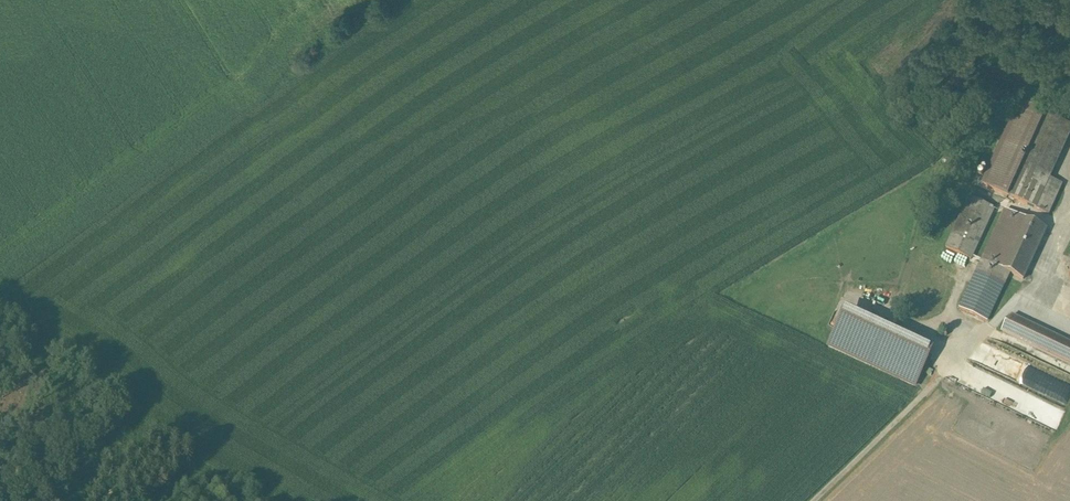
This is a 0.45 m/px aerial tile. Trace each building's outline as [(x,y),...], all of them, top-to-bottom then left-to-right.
[(1046,113),(1020,102),(982,184),(1008,195),(1046,113)] [(1048,115),(1025,166),(1049,178),(1069,132),(1069,125),(1048,115)] [(1049,178),(1025,166),(1011,197),(1048,214),(1062,183),(1049,178)] [(994,208),(969,196),(946,247),(971,259),(994,208)] [(1022,218),(1005,210),(959,308),(987,321),(1009,273),(999,268),(1022,218)] [(1046,229),(1022,218),(999,268),(1009,273),(1023,279),(1046,229)] [(847,308),(836,331),(829,347),(914,386),(932,347),(847,308)] [(1011,315),(1003,333),(1069,365),(1069,343),(1011,315)]
